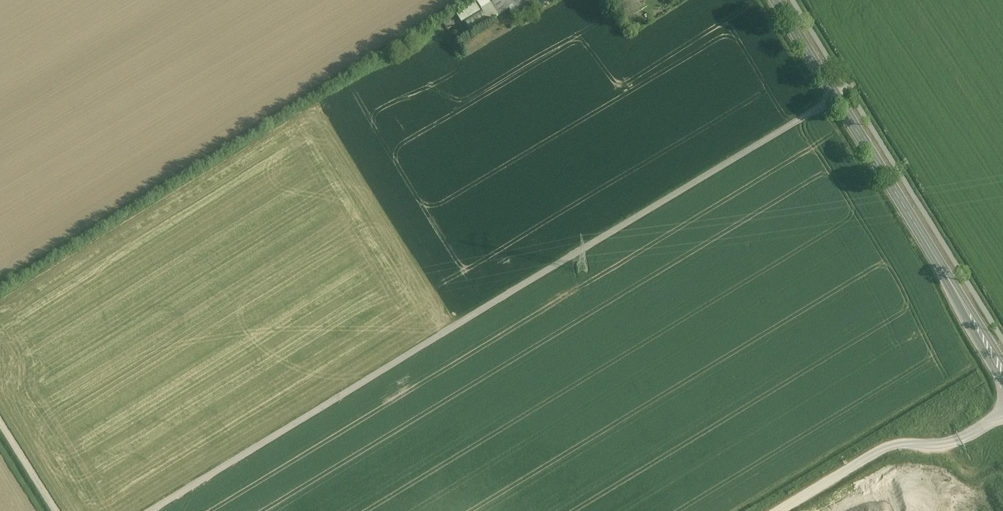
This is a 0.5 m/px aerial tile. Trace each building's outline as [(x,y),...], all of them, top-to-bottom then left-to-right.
[(491,4),(498,16),(509,10),(514,17),(533,6),(529,0),(497,0),(491,4)] [(491,4),(481,10),(483,12),(489,22),(491,25),(500,19),(499,17),(498,16),(491,4)] [(489,22),(483,12),(466,22),(471,32),(489,22)]
